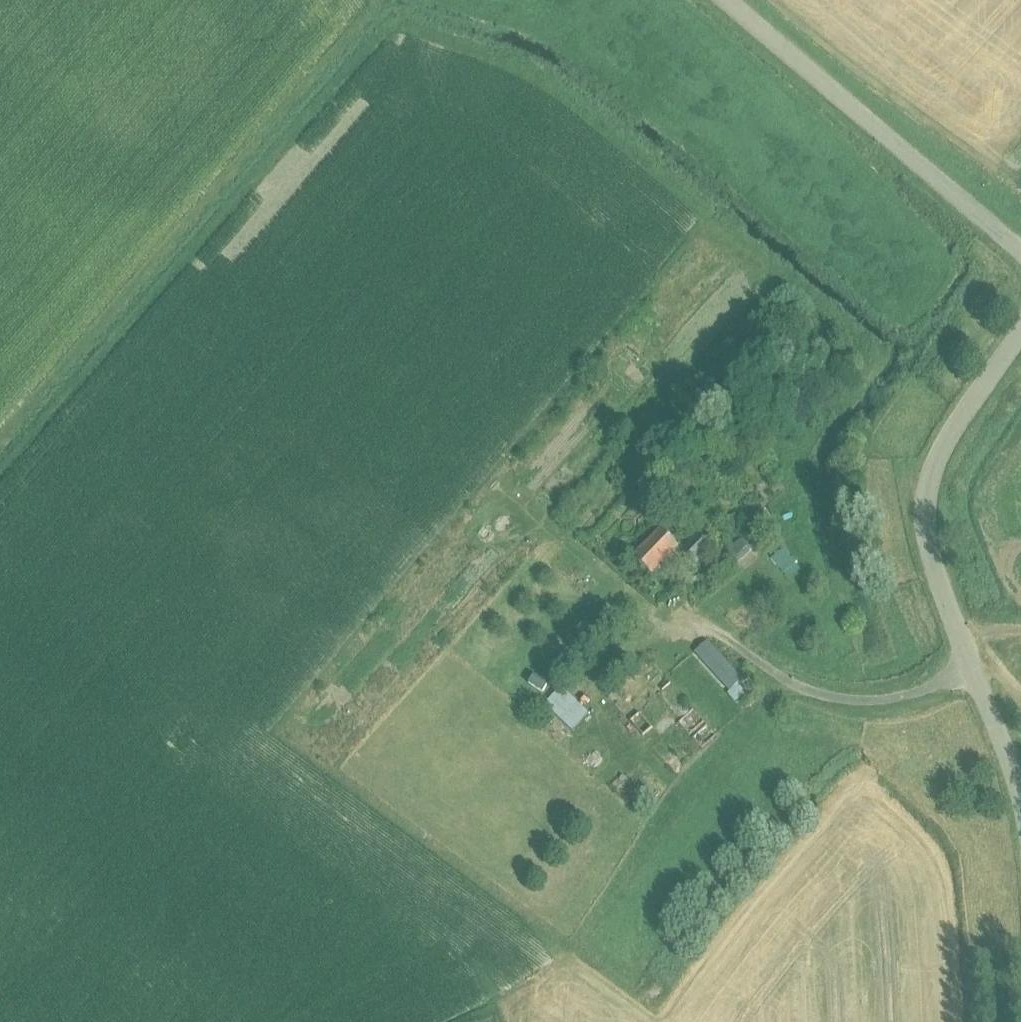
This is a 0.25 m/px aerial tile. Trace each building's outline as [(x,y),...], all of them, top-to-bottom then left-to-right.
[(648,579),(676,552),(658,534),(630,561),(648,579)] [(697,534),(681,550),(695,564),(711,548),(697,534)] [(707,641),(693,653),(728,692),(742,681),(707,641)] [(728,692),(726,694),(734,703),(749,690),(742,681),(728,692)] [(560,689),(543,707),(570,732),(586,715),(560,689)] [(691,716),(711,743),(728,730),(708,704),(691,716)] [(643,716),(657,729),(665,721),(651,708),(643,716)]
